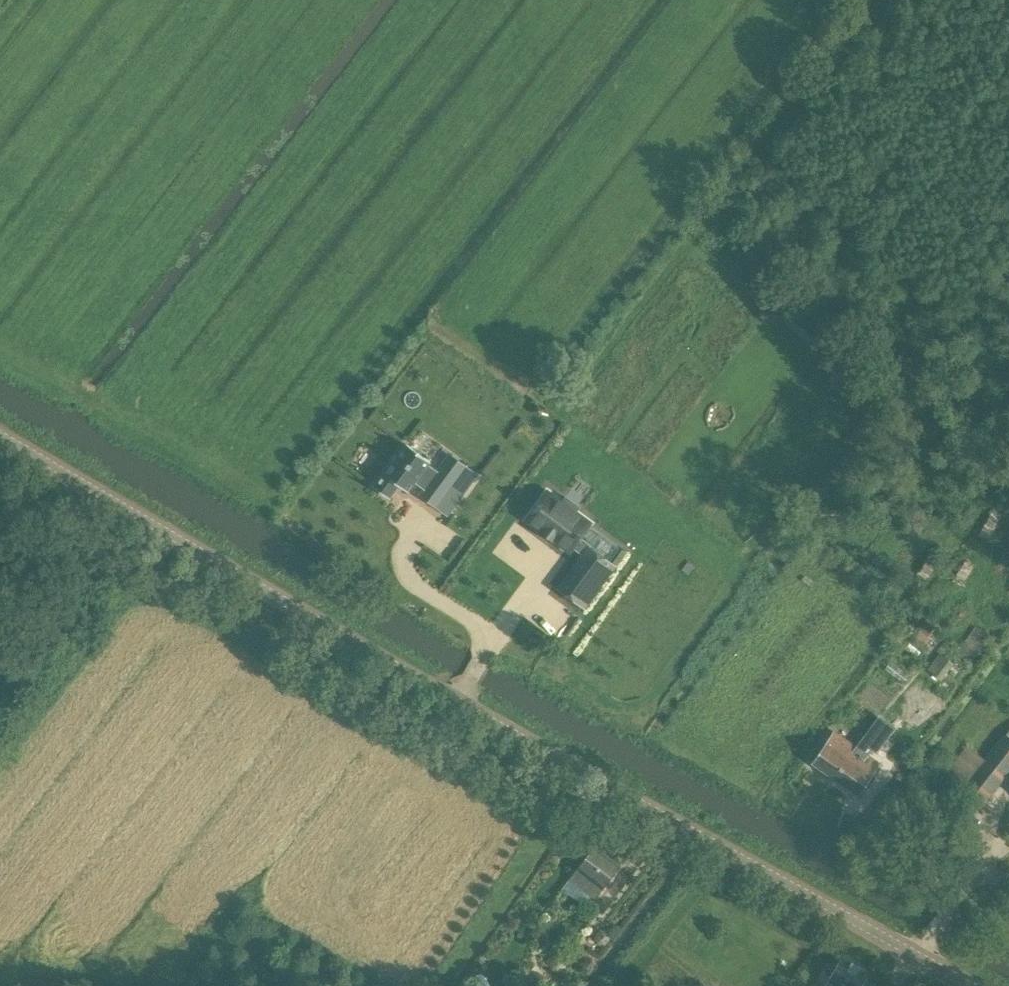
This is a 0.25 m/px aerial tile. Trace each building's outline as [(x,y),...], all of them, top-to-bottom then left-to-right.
[(447,514),(476,474),(450,455),(438,472),(428,465),(430,462),(409,445),(396,461),(393,459),(373,486),(389,499),(399,486),(408,493),(415,482),(424,490),(421,495),(447,514)] [(552,485),(531,514),(579,547),(599,519),(552,485)] [(588,547),(558,590),(583,608),(614,566),(588,547)] [(929,636),(934,629),(924,622),(918,630),(909,624),(903,633),(924,649),(932,638),(929,636)] [(970,662),(988,638),(974,628),(956,652),(970,662)] [(916,657),(921,651),(900,635),(896,641),(916,657)] [(954,663),(940,652),(927,669),(941,680),(954,663)] [(835,778),(856,747),(832,731),(811,762),(835,778)] [(1006,733),(962,789),(982,804),(1008,769),(1008,736),(1006,733)] [(858,795),(880,764),(856,747),(835,778),(858,795)] [(596,897),(606,883),(620,864),(595,846),(563,890),(580,902),(584,896),(588,899),(591,894),(596,897)] [(605,944),(610,938),(607,931),(599,930),(595,936),(598,943),(605,944)] [(841,961),(828,980),(829,980),(825,985),(862,985),(867,978),(858,972),(861,968),(852,963),(850,967),(841,961)] [(473,981),(475,985),(491,985),(486,975),(483,972),(479,972),(475,974),(473,977),(473,981)]
